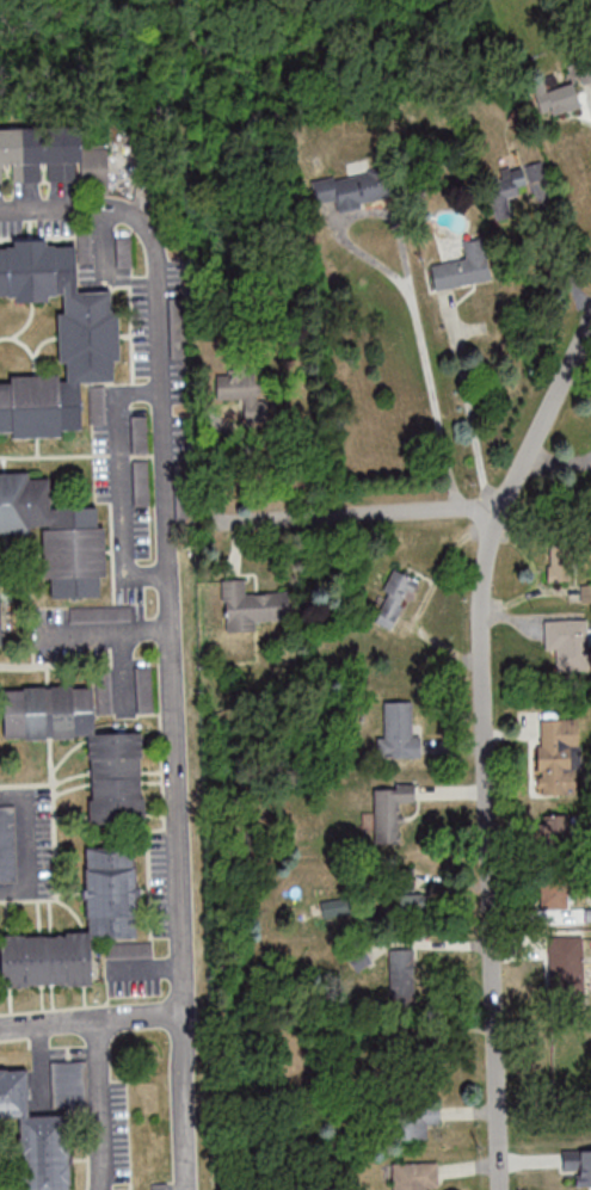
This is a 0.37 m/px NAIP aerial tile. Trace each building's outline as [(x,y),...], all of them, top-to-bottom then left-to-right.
[(0,128),(0,183),(109,183),(109,146),(83,146),(83,128),(0,128)] [(536,176),(545,172),(541,163),(532,168),(536,176)] [(486,175),(496,220),(512,216),(508,198),(519,195),(517,187),(526,185),(522,167),(486,175)] [(381,169),(315,183),(319,204),(335,201),(337,210),(388,200),(381,169)] [(432,264),(436,290),(492,280),(485,237),(463,241),(466,258),(432,264)] [(16,296),(0,297),(0,249),(16,248),(14,241),(45,240),(45,247),(74,246),(75,292),(110,291),(111,312),(117,312),(119,360),(112,360),(113,381),(80,382),(81,430),(61,431),(61,437),(11,438),(11,432),(0,433),(0,383),(10,382),(10,376),(59,374),(59,381),(66,381),(66,362),(59,362),(56,314),(64,313),(63,291),(55,292),(55,295),(47,295),(47,300),(16,301),(16,296)] [(216,372),(216,397),(254,397),(254,372),(216,372)] [(103,577),(108,577),(107,527),(100,527),(100,507),(51,508),(50,478),(29,479),(29,472),(0,473),(0,533),(43,533),(44,578),(51,578),(51,598),(103,597),(103,577)] [(548,550),(548,581),(571,581),(571,550),(548,550)] [(392,629),(418,579),(397,568),(371,618),(392,629)] [(246,594),(245,579),(222,580),(225,633),(256,631),(256,620),(289,619),(287,592),(246,594)] [(130,621),(129,607),(71,608),(71,622),(130,621)] [(545,652),(590,651),(590,630),(587,630),(587,619),(545,620),(545,652)] [(90,826),(144,825),(143,733),(94,734),(94,687),(4,688),(4,739),(89,737),(90,826)] [(422,757),(422,735),(413,735),(413,701),(384,701),(384,736),(378,736),(378,758),(422,757)] [(577,719),(537,719),(538,795),(578,794),(577,719)] [(375,844),(401,843),(401,803),(416,803),(416,784),(374,784),(375,844)] [(16,807),(0,808),(0,882),(18,882),(16,807)] [(0,935),(2,987),(92,985),(91,938),(138,937),(136,848),(86,849),(88,933),(0,935)] [(392,868),(392,920),(419,920),(419,868),(392,868)] [(541,882),(541,908),(566,908),(566,882),(541,882)] [(349,900),(323,900),(323,915),(349,915),(349,900)] [(583,937),(550,937),(550,997),(583,997),(583,937)] [(107,958),(152,958),(152,943),(107,943),(107,958)] [(390,949),(390,1003),(415,1003),(415,949),(390,949)] [(87,1062),(53,1062),(53,1106),(87,1106),(87,1062)] [(21,1121),(22,1189),(71,1189),(70,1116),(30,1116),(30,1070),(0,1070),(0,1121),(21,1121)] [(430,1129),(439,1129),(439,1107),(398,1107),(398,1139),(430,1139),(430,1129)] [(590,1185),(590,1149),(562,1149),(562,1173),(576,1173),(576,1185),(590,1185)] [(392,1189),(437,1189),(437,1161),(392,1161),(392,1189)]
